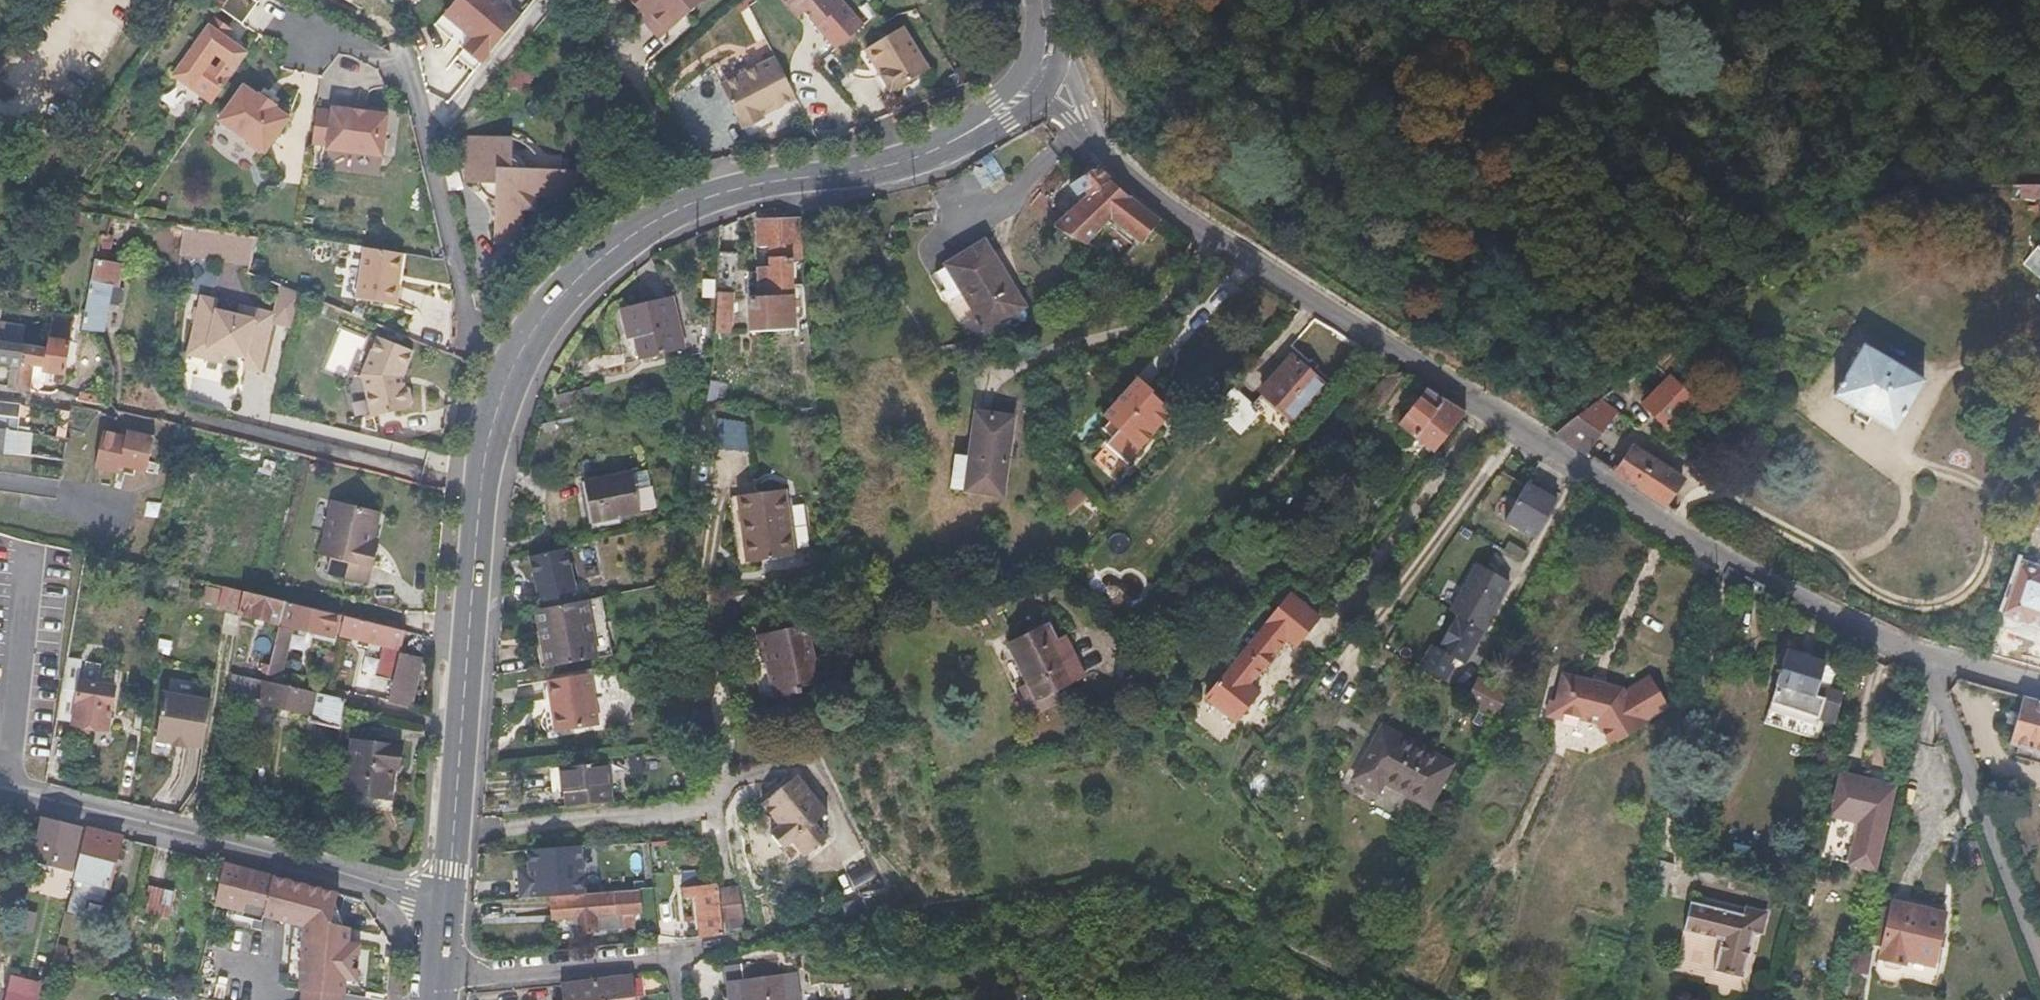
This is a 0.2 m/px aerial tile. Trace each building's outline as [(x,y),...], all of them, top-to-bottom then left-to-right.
[(220,6),(241,21),(256,0),(225,0),(220,6)] [(520,16),(501,0),(456,0),(442,16),(470,39),(463,49),(480,63),(520,16)] [(658,30),(680,11),(687,17),(706,0),(631,0),(658,30)] [(846,0),(785,0),(800,18),(807,12),(831,39),(859,14),(846,0)] [(222,32),(228,25),(214,15),(173,74),(211,101),(246,51),(227,36),(222,32)] [(227,36),(233,29),(228,25),(222,32),(227,36)] [(880,76),(888,93),(893,90),(895,92),(933,74),(911,29),(873,46),(873,52),(877,62),(882,65),(885,64),(888,72),(880,76)] [(797,98),(777,58),(724,86),(747,130),(766,120),(762,112),(777,104),(779,108),(797,98)] [(529,70),(508,66),(504,87),(525,91),(529,70)] [(888,93),(880,76),(874,78),(882,95),(888,93)] [(289,117),(274,106),(275,105),(259,92),(257,95),(242,83),(217,119),(245,138),(246,142),(258,151),(261,150),(264,151),(289,117)] [(383,156),(388,114),(331,108),(331,113),(315,110),(311,144),(326,146),(326,150),(383,156)] [(530,210),(543,197),(589,199),(589,172),(535,170),(527,156),(523,153),(513,149),(513,137),(468,136),(467,181),(480,181),(481,187),(486,194),(493,198),(499,199),(497,244),(529,245),(530,210)] [(1083,203),(1110,180),(1098,165),(1069,187),(1083,203)] [(1161,220),(1110,180),(1083,203),(1079,207),(1065,219),(1051,230),(1085,247),(1108,225),(1144,244),(1161,220)] [(1065,219),(1079,207),(1065,194),(1057,212),(1065,219)] [(805,259),(802,222),(758,223),(758,246),(771,247),(772,271),(751,273),(751,330),(795,329),(793,260),(805,259)] [(257,254),(259,238),(195,228),(192,251),(242,260),(243,251),(257,254)] [(123,287),(127,265),(111,262),(116,238),(102,236),(85,329),(107,334),(113,305),(124,307),(128,288),(123,287)] [(1025,303),(985,239),(950,262),(966,289),(989,326),(1025,303)] [(2039,279),(2039,246),(2038,244),(2022,266),(2039,279)] [(397,282),(402,252),(366,245),(357,299),(393,305),(394,302),(398,301),(401,283),(397,282)] [(733,292),(734,252),(717,252),(715,332),(731,331),(731,293),(733,292)] [(713,295),(713,280),(702,280),(702,295),(713,295)] [(989,326),(966,289),(950,299),(973,336),(989,326)] [(262,372),(278,315),(245,305),(242,315),(221,309),(224,299),(206,294),(189,351),(224,362),(227,352),(249,358),(246,367),(262,372)] [(680,348),(668,294),(617,305),(623,335),(629,335),(633,357),(680,348)] [(73,342),(75,327),(53,324),(51,339),(73,342)] [(24,346),(27,332),(7,328),(5,343),(24,346)] [(339,328),(326,370),(349,377),(363,335),(339,328)] [(399,383),(397,378),(399,370),(402,371),(410,350),(376,337),(361,375),(369,416),(406,408),(407,404),(409,401),(406,388),(403,386),(401,382),(399,383)] [(67,376),(73,342),(51,339),(49,349),(46,369),(46,374),(67,376)] [(27,346),(24,346),(5,343),(0,342),(0,364),(14,366),(23,367),(27,346)] [(1898,430),(1928,379),(1868,344),(1837,394),(1898,430)] [(46,369),(49,349),(27,346),(23,367),(21,390),(31,391),(34,371),(37,370),(38,367),(46,369)] [(1290,420),(1320,383),(1289,356),(1258,392),(1290,420)] [(21,390),(23,367),(14,366),(11,388),(21,390)] [(1694,401),(1669,377),(1643,402),(1645,405),(1668,428),(1694,401)] [(1126,465),(1171,413),(1159,402),(1158,399),(1135,379),(1103,417),(1118,430),(1104,446),(1126,465)] [(1465,413),(1443,400),(1425,389),(1399,424),(1414,439),(1434,454),(1465,413)] [(1584,453),(1614,411),(1599,400),(1555,433),(1584,453)] [(23,408),(0,404),(0,433),(8,433),(19,435),(20,423),(23,408)] [(1002,493),(1015,415),(977,409),(971,453),(956,450),(951,486),(1002,493)] [(150,472),(159,437),(132,430),(130,436),(105,429),(95,467),(122,474),(124,465),(150,472)] [(8,433),(0,433),(0,456),(4,457),(5,457),(8,433)] [(1682,479),(1633,446),(1615,474),(1665,506),(1682,479)] [(1550,487),(1558,471),(1541,460),(1532,477),(1550,487)] [(638,513),(631,475),(631,471),(579,483),(588,524),(638,513)] [(1533,539),(1555,499),(1526,483),(1504,521),(1533,539)] [(1060,502),(1070,513),(1088,496),(1078,485),(1060,502)] [(745,570),(744,563),(791,558),(783,489),(726,496),(735,571),(745,570)] [(374,568),(380,541),(373,537),(379,512),(332,499),(317,552),(330,556),(326,571),(369,583),(374,568)] [(1521,557),(1525,548),(1508,540),(1503,550),(1521,557)] [(574,608),(568,549),(532,558),(536,612),(574,608)] [(581,574),(595,571),(591,552),(577,555),(581,574)] [(2024,562),(2002,614),(2039,628),(2039,567),(2024,562)] [(1479,625),(1485,614),(1491,618),(1493,616),(1463,599),(1481,567),(1477,565),(1453,611),(1460,615),(1442,650),(1468,664),(1486,629),(1479,625)] [(1493,616),(1510,582),(1481,567),(1463,599),(1493,616)] [(279,623),(285,599),(244,589),(239,613),(279,623)] [(1298,648),(1321,618),(1291,595),(1208,700),(1238,723),(1241,721),(1262,694),(1252,685),(1287,640),(1298,648)] [(332,635),(338,613),(289,600),(283,623),(332,635)] [(607,665),(599,606),(574,608),(536,612),(532,612),(536,649),(541,650),(544,672),(607,665)] [(1486,629),(1491,618),(1485,614),(1479,625),(1486,629)] [(399,651),(405,629),(345,615),(341,634),(382,645),(375,675),(391,680),(399,651)] [(758,665),(765,663),(772,699),(796,693),(796,688),(818,682),(805,624),(752,636),(758,665)] [(1084,680),(1064,639),(1054,643),(1045,625),(1008,644),(1037,703),(1084,680)] [(278,675),(289,635),(277,631),(267,672),(278,675)] [(407,706),(420,657),(399,651),(391,680),(385,700),(407,706)] [(1843,694),(1830,689),(1820,686),(1826,666),(1827,664),(1786,651),(1785,654),(1782,653),(1779,655),(1776,664),(1777,667),(1781,669),(1768,711),(1815,726),(1819,716),(1835,721),(1843,694)] [(1830,689),(1836,669),(1826,666),(1820,686),(1830,689)] [(344,700),(301,689),(264,680),(231,673),(227,696),(308,716),(307,724),(340,732),(344,700)] [(1670,708),(1651,679),(1625,694),(1622,690),(1605,685),(1606,680),(1594,676),(1593,682),(1564,675),(1556,701),(1552,700),(1548,715),(1566,721),(1568,716),(1599,725),(1614,747),(1646,727),(1645,724),(1670,708)] [(1498,715),(1510,693),(1480,676),(1468,698),(1498,715)] [(596,727),(594,714),(587,677),(546,685),(555,735),(596,727)] [(112,730),(122,689),(77,682),(69,689),(64,721),(70,724),(112,730)] [(203,747),(210,699),(163,692),(156,740),(174,743),(173,745),(185,747),(186,744),(203,747)] [(2022,697),(2010,744),(2039,753),(2039,701),(2022,697)] [(1432,808),(1455,763),(1386,726),(1358,780),(1383,793),(1388,784),(1432,808)] [(390,798),(394,768),(398,767),(401,744),(351,738),(345,792),(390,798)] [(560,769),(562,794),(563,809),(612,803),(610,789),(602,789),(599,765),(560,769)] [(1875,869),(1895,787),(1843,773),(1823,856),(1875,869)] [(828,815),(797,776),(761,805),(780,829),(772,836),(784,852),(793,845),(805,860),(829,841),(816,825),(828,815)] [(66,871),(76,830),(39,820),(29,863),(66,871)] [(106,888),(118,841),(84,832),(71,881),(106,888)] [(1668,896),(1676,864),(1657,859),(1649,893),(1668,896)] [(265,914),(276,875),(226,861),(210,909),(237,915),(263,922),(265,914)] [(276,875),(265,914),(305,927),(299,990),(303,990),(303,999),(346,999),(346,993),(351,993),(353,980),(363,981),(367,942),(355,940),(355,926),(339,920),(344,891),(276,875)] [(721,912),(719,889),(718,884),(684,888),(685,898),(694,896),(702,939),(725,936),(721,912)] [(737,911),(735,887),(719,889),(721,912),(737,911)] [(141,916),(151,919),(165,922),(171,896),(147,890),(141,916)] [(639,914),(638,892),(550,898),(553,920),(578,918),(580,934),(635,929),(633,916),(636,914),(639,914)] [(1762,933),(1768,910),(1745,905),(1743,912),(1692,900),(1685,932),(1722,941),(1715,970),(1745,978),(1755,931),(1762,933)] [(1945,916),(1894,903),(1881,900),(1870,942),(1884,944),(1879,967),(1883,973),(1895,977),(1903,974),(1936,981),(1940,964),(1934,962),(1945,916)] [(1867,970),(1872,948),(1850,946),(1846,966),(1867,970)] [(53,950),(49,969),(48,972),(58,974),(63,953),(53,950)] [(779,974),(777,961),(741,965),(744,982),(729,985),(730,999),(782,999),(779,974)] [(795,972),(794,971),(779,974),(782,999),(798,999),(795,972)] [(630,976),(560,986),(562,999),(615,999),(633,997),(630,976)] [(39,999),(7,992),(5,999),(39,999)]
